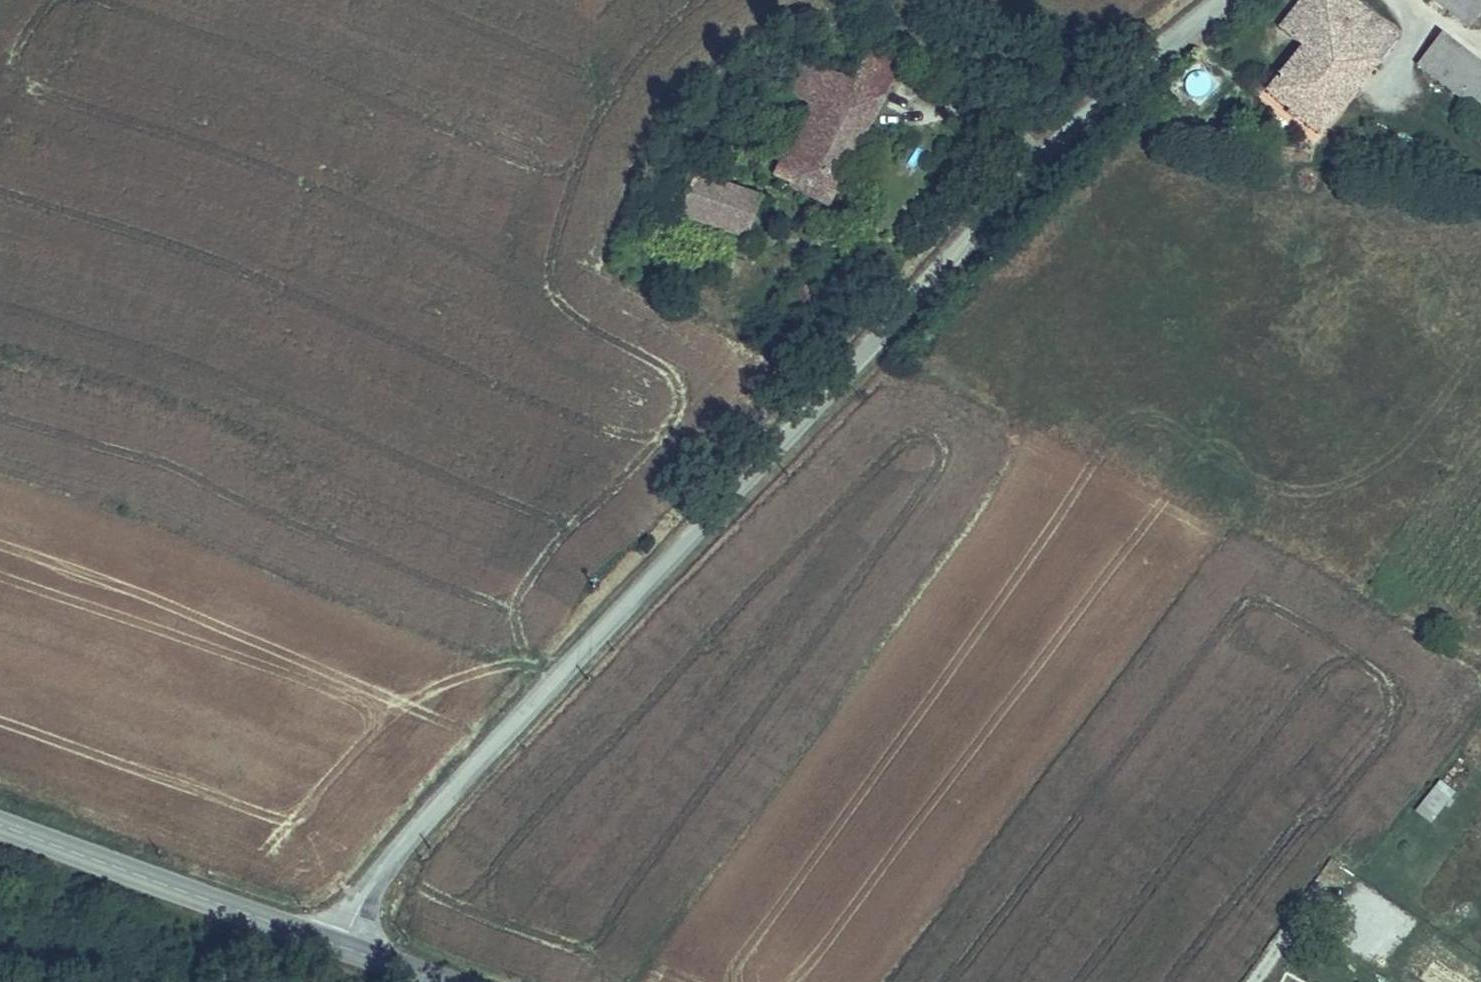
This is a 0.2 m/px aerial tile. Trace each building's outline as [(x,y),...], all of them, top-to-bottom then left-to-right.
[(1359,77),(1305,34),(1322,11),(1308,0),(1298,0),(1274,30),(1295,46),(1261,89),(1316,132),(1359,77)] [(1452,43),(1480,0),(1386,0),(1452,43)] [(1377,54),(1322,11),(1305,34),(1359,77),(1377,54)] [(1417,68),(1474,105),(1480,96),(1480,91),(1426,54),(1417,68)] [(1474,105),(1417,68),(1403,88),(1459,125),(1474,105)] [(918,80),(884,70),(870,97),(817,71),(800,105),(812,111),(774,184),(820,209),(832,185),(855,197),(918,80)] [(1474,105),(1459,125),(1480,140),(1480,96),(1474,105)] [(701,173),(684,222),(746,240),(765,192),(701,173)] [(832,185),(820,209),(842,221),(855,197),(832,185)] [(1436,777),(1412,811),(1430,824),(1454,790),(1436,777)]
